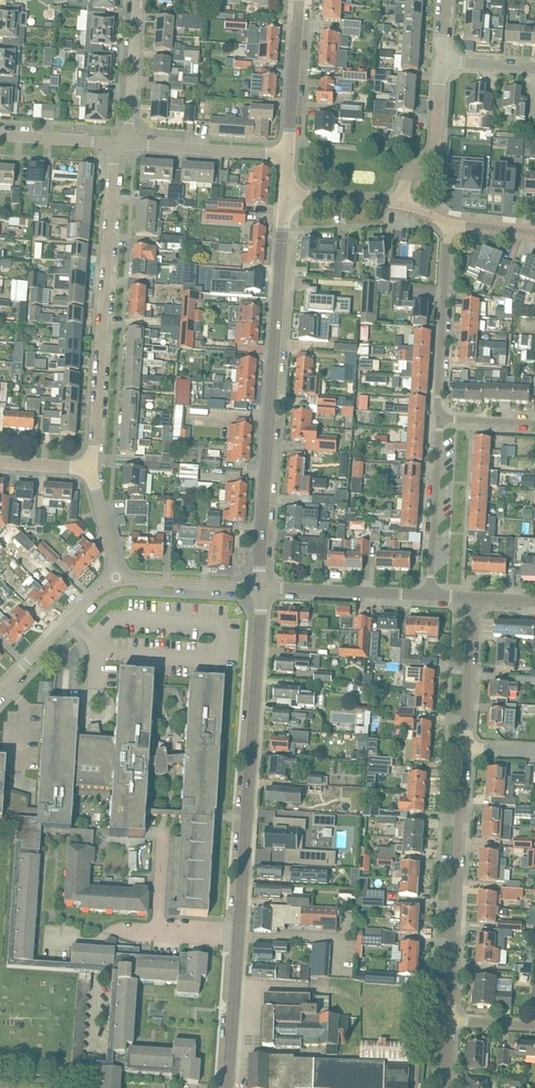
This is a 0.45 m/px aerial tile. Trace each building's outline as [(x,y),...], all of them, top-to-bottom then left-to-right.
[(118,0),(94,0),(93,4),(88,3),(87,12),(102,13),(102,9),(114,10),(114,8),(117,8),(118,0)] [(519,0),(514,0),(509,0),(508,9),(518,10),(525,10),(526,1),(519,0)] [(192,2),(192,15),(200,16),(200,3),(192,2)] [(484,16),(484,3),(468,2),(468,6),(465,6),(464,14),(467,15),(484,16)] [(422,17),(423,5),(397,3),(397,6),(396,16),(422,17)] [(345,5),(326,4),(324,20),(341,21),(342,12),(345,13),(345,5)] [(17,26),(26,27),(27,14),(23,14),(23,8),(22,7),(12,7),(9,7),(8,13),(0,12),(0,26),(17,26)] [(211,19),(216,19),(228,20),(228,21),(234,21),(235,12),(212,10),(211,19)] [(87,12),(86,31),(115,33),(116,23),(113,23),(113,20),(101,19),(102,13),(87,12)] [(200,16),(192,15),(192,16),(174,14),(174,20),(157,19),(156,34),(172,36),(172,27),(182,28),(182,29),(200,31),(201,24),(201,16),(200,16)] [(490,16),(484,16),(467,15),(466,28),(483,29),(483,28),(489,29),(490,16)] [(421,31),(422,17),(396,16),(396,24),(405,25),(405,29),(421,31)] [(228,20),(216,19),(215,30),(228,31),(229,28),(239,29),(239,22),(234,21),(228,21),(228,20)] [(344,20),(344,28),(361,30),(362,22),(344,20)] [(520,28),(519,45),(532,46),(534,23),(520,22),(520,28)] [(17,26),(0,26),(0,38),(7,39),(6,45),(21,46),(26,46),(27,40),(21,40),(16,39),(17,26)] [(506,44),(519,45),(520,28),(507,27),(507,33),(506,44)] [(360,37),(361,30),(344,28),(343,36),(360,37)] [(489,29),(483,28),(483,29),(466,28),(465,41),(490,43),(490,29),(489,29)] [(261,37),(260,46),(278,47),(279,30),(261,29),(255,29),(254,37),(261,37)] [(398,42),(404,42),(420,44),(421,31),(405,29),(404,36),(398,35),(398,42)] [(115,33),(86,31),(85,51),(99,52),(99,51),(99,45),(112,46),(112,43),(114,44),(115,33)] [(322,33),(321,50),(340,52),(340,47),(349,48),(350,36),(343,36),(341,35),(341,34),(333,34),(322,33)] [(171,43),(172,36),(156,34),(155,50),(171,52),(171,51),(180,51),(180,43),(171,43)] [(184,57),(199,58),(200,38),(193,37),(193,49),(185,48),(184,57)] [(420,57),(420,44),(404,42),(403,56),(420,57)] [(21,46),(6,45),(6,51),(0,51),(0,64),(14,65),(15,52),(20,52),(21,46)] [(276,64),(278,47),(260,46),(249,45),(249,53),(259,54),(259,63),(276,64)] [(79,50),(79,56),(84,57),(83,70),(89,70),(112,72),(112,71),(113,62),(112,62),(110,61),(111,59),(102,58),(102,52),(103,52),(103,51),(102,51),(102,52),(101,52),(99,51),(99,52),(85,51),(79,50)] [(338,69),(340,52),(321,50),(320,67),(322,67),(322,70),(324,71),(333,72),(335,70),(335,68),(338,69)] [(419,70),(420,57),(403,56),(402,69),(419,70)] [(168,83),(183,84),(197,85),(198,76),(184,75),(185,70),(169,69),(170,60),(155,59),(153,75),(168,76),(168,83)] [(227,59),(226,67),(251,69),(251,61),(227,59)] [(14,65),(0,64),(0,77),(4,77),(3,83),(18,84),(18,78),(13,78),(14,65)] [(76,82),(76,88),(96,90),(97,84),(109,85),(109,82),(112,82),(112,72),(89,70),(83,70),(77,69),(76,82)] [(266,70),(255,70),(254,69),(253,84),(252,97),(260,98),(274,99),(275,78),(265,77),(266,70)] [(345,69),(344,81),(352,81),(368,82),(368,81),(374,82),(375,72),(368,71),(345,69)] [(398,94),(415,96),(416,79),(399,78),(391,78),(391,72),(376,71),(375,82),(388,83),(388,85),(399,86),(398,94)] [(51,78),(50,87),(58,87),(59,78),(51,78)] [(352,81),(344,81),(322,79),(321,89),(318,88),(317,102),(334,103),(334,93),(354,94),(354,93),(354,92),(352,91),(352,81)] [(11,103),(18,104),(19,91),(17,91),(18,84),(3,83),(3,90),(0,89),(0,102),(11,103)] [(168,83),(167,90),(168,91),(183,92),(183,84),(168,83)] [(467,90),(467,98),(469,98),(468,105),(468,114),(479,115),(479,112),(490,112),(491,99),(485,99),(485,94),(486,87),(470,86),(469,90),(467,90)] [(80,108),(86,108),(110,110),(110,100),(108,100),(108,97),(96,96),(96,90),(76,88),(75,97),(80,97),(80,108)] [(525,120),(527,99),(520,99),(521,89),(505,88),(504,108),(517,109),(516,119),(525,120)] [(153,89),(152,104),(184,107),(184,100),(167,99),(168,91),(167,90),(153,89)] [(413,112),(415,96),(398,94),(398,103),(387,102),(387,106),(374,105),(373,115),(391,116),(391,111),(413,112)] [(11,103),(0,102),(0,115),(10,116),(11,103)] [(184,107),(152,104),(150,119),(166,121),(167,112),(185,113),(184,122),(194,123),(195,108),(184,107)] [(241,120),(268,121),(272,122),(273,108),(250,107),(242,107),(242,117),(241,120)] [(110,110),(86,108),(85,121),(106,123),(106,120),(109,120),(110,110)] [(362,120),(363,112),(341,111),(340,119),(362,120)] [(209,135),(238,137),(239,120),(236,119),(236,116),(225,115),(225,118),(211,117),(209,135)] [(373,115),(373,122),(388,123),(388,129),(388,130),(396,131),(396,138),(412,139),(413,123),(397,122),(393,122),(393,117),(391,116),(373,115)] [(336,126),(336,117),(318,116),(317,125),(315,126),(314,130),(316,132),(316,134),(323,134),(322,141),(340,142),(341,135),(338,135),(339,126),(336,126)] [(491,116),(484,116),(483,128),(490,128),(491,116)] [(268,121),(241,120),(239,120),(238,137),(267,139),(268,121)] [(509,140),(508,155),(523,156),(524,141),(509,140)] [(448,158),(446,177),(464,178),(463,191),(480,193),(483,167),(469,166),(469,159),(448,158)] [(156,181),(157,163),(142,162),(140,180),(156,181)] [(157,163),(156,181),(171,182),(172,164),(157,163)] [(48,195),(48,190),(49,179),(42,179),(43,165),(28,164),(27,175),(27,179),(27,182),(36,183),(35,196),(40,197),(39,207),(48,208),(49,195),(48,195)] [(190,190),(196,190),(198,166),(183,165),(181,182),(190,183),(190,190)] [(198,166),(196,190),(197,183),(212,185),(213,167),(198,166)] [(57,181),(78,182),(93,183),(94,168),(79,167),(78,175),(71,174),(71,176),(58,175),(58,176),(54,176),(54,181),(57,181)] [(13,186),(14,169),(0,168),(0,185),(13,186)] [(495,168),(493,193),(514,194),(516,169),(495,168)] [(254,186),(267,187),(269,170),(255,169),(254,186)] [(219,184),(227,185),(228,172),(220,171),(219,184)] [(528,175),(527,183),(526,194),(534,195),(534,176),(528,175)] [(228,176),(228,183),(238,184),(238,177),(228,176)] [(77,197),(92,198),(93,183),(78,182),(77,190),(70,189),(70,191),(61,190),(61,196),(77,197)] [(168,186),(167,200),(175,200),(176,186),(168,186)] [(184,187),(176,186),(175,200),(179,205),(181,206),(185,206),(185,201),(183,201),(183,200),(184,187)] [(267,187),(254,186),(247,186),(246,204),(266,205),(267,187)] [(154,199),(154,191),(140,190),(139,198),(154,199)] [(91,213),(92,198),(77,197),(76,205),(69,205),(51,204),(51,211),(69,212),(91,213)] [(161,199),(160,206),(161,207),(174,208),(179,205),(175,200),(167,200),(161,199)] [(218,202),(217,210),(243,212),(243,202),(218,200),(218,202)] [(206,202),(206,209),(217,210),(218,202),(211,202),(206,202)] [(160,221),(161,207),(160,206),(155,206),(138,205),(137,220),(160,221)] [(206,209),(205,221),(244,223),(245,212),(243,212),(217,210),(206,209)] [(51,225),(68,226),(90,228),(91,213),(69,212),(69,220),(51,218),(51,225)] [(32,227),(33,220),(19,219),(19,226),(32,227)] [(160,221),(137,220),(136,235),(159,237),(160,235),(161,235),(162,229),(162,222),(160,221)] [(249,242),(263,243),(265,222),(257,221),(256,228),(251,228),(249,242)] [(49,241),(50,225),(36,224),(35,240),(49,241)] [(89,243),(90,228),(68,226),(66,242),(89,243)] [(160,235),(159,237),(159,243),(186,245),(186,237),(161,235),(160,235)] [(303,239),(302,250),(336,252),(336,251),(334,251),(334,241),(303,239)] [(370,247),(364,247),(364,260),(371,260),(371,257),(377,257),(378,266),(385,266),(386,259),(385,240),(379,241),(379,239),(372,239),(372,241),(370,241),(370,247)] [(262,264),(263,243),(249,242),(249,254),(242,254),(241,263),(262,264)] [(335,255),(335,263),(334,279),(342,280),(343,264),(354,264),(356,243),(344,242),(343,255),(335,255)] [(219,244),(218,252),(232,253),(232,249),(232,245),(219,244)] [(71,261),(86,262),(87,247),(72,246),(71,254),(65,254),(64,255),(56,255),(56,260),(71,261)] [(480,290),(482,284),(494,252),(484,248),(477,246),(473,258),(471,257),(468,266),(481,271),(477,282),(475,288),(480,290)] [(134,247),(133,262),(154,263),(156,249),(149,248),(134,247)] [(414,253),(414,261),(392,259),(391,269),(390,282),(407,284),(407,277),(427,278),(428,260),(429,260),(430,248),(423,247),(422,254),(414,253)] [(336,252),(302,250),(301,261),(335,263),(335,255),(336,252)] [(494,252),(482,284),(486,285),(491,287),(495,277),(499,266),(503,256),(494,252)] [(526,293),(534,270),(534,259),(528,257),(524,270),(512,265),(507,279),(503,288),(504,288),(501,298),(510,299),(513,291),(514,292),(519,277),(521,278),(526,280),(522,291),(526,293)] [(504,260),(497,276),(507,279),(512,265),(513,263),(504,260)] [(71,261),(70,276),(85,277),(86,262),(71,261)] [(147,277),(155,278),(156,263),(154,263),(133,262),(132,277),(147,278),(147,277)] [(183,292),(195,292),(197,265),(184,265),(184,275),(183,286),(183,292)] [(377,268),(376,281),(379,282),(390,282),(391,269),(377,268)] [(526,293),(531,294),(534,283),(534,270),(526,293)] [(261,274),(250,273),(218,271),(218,282),(211,282),(210,294),(241,296),(252,297),(252,292),(260,293),(261,274)] [(29,273),(28,289),(32,289),(40,289),(41,274),(29,273)] [(170,274),(169,285),(170,285),(183,286),(184,275),(179,275),(176,275),(170,274)] [(84,292),(85,277),(70,276),(69,283),(54,282),(54,290),(84,292)] [(11,293),(27,295),(28,282),(12,281),(11,293)] [(379,292),(379,282),(364,281),(362,316),(377,317),(379,292)] [(379,282),(379,292),(390,293),(390,282),(379,282)] [(409,301),(410,286),(395,285),(394,309),(414,311),(413,325),(428,326),(429,303),(409,301)] [(130,303),(145,304),(146,296),(152,296),(153,290),(146,290),(146,289),(131,288),(130,303)] [(42,305),(43,290),(32,289),(31,304),(42,305)] [(306,289),(305,312),(315,313),(320,313),(328,314),(334,314),(354,315),(355,301),(335,300),(318,299),(318,292),(318,290),(316,290),(306,289)] [(83,307),(84,292),(54,290),(69,291),(68,298),(54,297),(53,305),(83,307)] [(183,297),(182,301),(195,302),(201,302),(201,293),(195,293),(195,292),(183,292),(183,297)] [(27,295),(11,293),(11,301),(20,301),(26,302),(27,295)] [(521,316),(522,306),(523,303),(523,300),(516,300),(514,316),(521,316)] [(20,301),(18,322),(26,323),(26,322),(27,302),(26,302),(20,301)] [(195,311),(195,302),(182,301),(182,306),(181,317),(181,321),(194,322),(195,311)] [(238,307),(236,325),(258,327),(259,302),(248,302),(244,301),(239,301),(239,307),(238,307)] [(464,301),(463,316),(479,317),(480,302),(464,301)] [(144,312),(145,304),(130,303),(129,318),(144,319),(144,318),(151,319),(151,313),(144,312)] [(174,306),(173,317),(181,317),(182,306),(174,306)] [(30,323),(39,323),(40,308),(30,307),(30,323)] [(496,307),(496,316),(504,317),(505,308),(496,307)] [(67,325),(82,326),(83,311),(68,310),(67,317),(57,317),(57,319),(52,319),(52,324),(59,325),(67,325)] [(334,314),(315,313),(305,312),(305,313),(307,313),(307,320),(301,320),(300,340),(311,341),(328,342),(329,326),(339,326),(340,315),(334,314)] [(161,316),(160,325),(180,327),(181,321),(181,317),(173,317),(161,316)] [(478,333),(479,317),(463,316),(462,331),(478,333)] [(489,328),(497,328),(500,328),(500,322),(497,322),(497,318),(490,318),(489,328)] [(180,335),(179,348),(192,349),(194,322),(181,321),(180,327),(180,335)] [(59,325),(59,340),(66,340),(81,341),(82,326),(67,325),(59,325)] [(160,325),(160,333),(172,334),(180,335),(180,327),(160,325)] [(236,334),(235,343),(245,343),(256,344),(258,327),(236,325),(236,334)] [(361,326),(361,341),(368,341),(369,326),(361,326)] [(27,327),(27,336),(36,337),(37,327),(27,327)] [(128,329),(127,344),(142,345),(142,346),(149,346),(150,339),(158,340),(158,331),(143,330),(139,330),(128,329)] [(484,348),(498,349),(507,350),(507,343),(478,342),(478,333),(462,331),(462,347),(484,348)] [(416,332),(415,347),(431,348),(431,333),(416,332)] [(511,349),(518,350),(519,336),(512,336),(511,349)] [(519,336),(518,350),(532,350),(533,337),(519,336)] [(403,337),(395,337),(395,346),(402,347),(403,337)] [(81,341),(66,340),(59,340),(58,347),(42,346),(42,347),(41,354),(65,355),(80,356),(81,341)] [(340,343),(339,352),(346,352),(348,352),(358,353),(358,345),(358,344),(340,343)] [(142,346),(142,345),(127,344),(126,359),(148,361),(148,355),(153,355),(153,353),(167,354),(168,347),(149,346),(142,346)] [(362,360),(369,360),(370,345),(358,345),(358,353),(357,360),(362,360)] [(409,347),(408,363),(430,364),(431,348),(415,347),(409,347)] [(484,348),(462,347),(461,363),(483,364),(484,348)] [(236,384),(253,386),(255,361),(235,360),(236,352),(224,351),(206,350),(206,355),(224,357),(223,366),(237,367),(236,384)] [(356,383),(357,360),(358,353),(348,352),(346,352),(345,369),(332,368),(331,381),(344,382),(356,383)] [(27,361),(26,368),(34,368),(35,353),(28,353),(27,361)] [(299,354),(298,378),(318,379),(320,362),(314,361),(314,357),(307,356),(307,354),(299,354)] [(79,371),(80,356),(65,355),(64,362),(57,362),(57,364),(49,364),(49,369),(79,371)] [(126,359),(125,374),(147,376),(148,367),(161,368),(166,368),(166,363),(162,362),(148,361),(126,359)] [(369,360),(362,360),(361,371),(373,371),(373,361),(369,360)] [(430,364),(408,363),(407,372),(403,371),(402,378),(429,379),(430,364)] [(452,401),(467,402),(469,380),(468,380),(469,371),(462,371),(462,381),(453,380),(452,401)] [(469,380),(467,402),(483,403),(484,371),(475,371),(475,380),(469,380)] [(484,371),(483,403),(483,401),(498,402),(499,379),(493,379),(494,371),(484,371)] [(498,402),(513,403),(514,387),(507,387),(508,373),(500,372),(500,379),(499,379),(498,402)] [(59,389),(78,391),(79,375),(65,374),(64,375),(58,374),(57,383),(43,382),(41,382),(37,384),(37,386),(41,386),(41,388),(43,388),(59,389)] [(147,376),(125,374),(124,390),(139,391),(140,384),(147,384),(147,382),(162,383),(162,377),(147,376)] [(514,387),(513,403),(530,404),(531,388),(532,388),(532,378),(523,377),(523,379),(516,379),(515,387),(514,387)] [(298,378),(296,395),(308,396),(308,405),(306,405),(308,405),(319,406),(336,407),(354,408),(354,399),(336,398),(320,397),(317,396),(318,388),(320,388),(321,380),(318,379),(298,378)] [(428,395),(429,379),(402,378),(413,379),(412,394),(428,395)] [(177,381),(176,406),(181,406),(185,406),(189,407),(190,381),(177,381)] [(253,386),(236,384),(232,384),(231,402),(234,402),(233,410),(234,410),(234,409),(246,410),(246,411),(247,411),(247,403),(252,403),(253,386)] [(40,403),(62,405),(77,406),(78,391),(59,389),(58,396),(56,396),(56,398),(40,397),(40,403)] [(124,393),(123,409),(145,410),(145,401),(153,401),(154,395),(124,393)] [(387,413),(398,413),(409,414),(425,415),(426,399),(410,398),(410,408),(398,407),(398,404),(391,403),(391,408),(388,408),(387,413)] [(26,416),(19,415),(18,429),(32,430),(33,416),(38,417),(39,400),(27,399),(26,416)] [(208,400),(208,408),(224,409),(225,401),(208,400)] [(77,406),(62,405),(62,412),(44,411),(43,418),(61,420),(76,421),(77,406)] [(175,406),(174,428),(173,440),(182,441),(185,406),(181,406),(176,406),(175,406)] [(319,406),(318,415),(336,416),(336,407),(319,406)] [(18,429),(19,415),(10,415),(11,407),(5,407),(4,414),(3,414),(2,428),(18,429)] [(123,409),(122,424),(137,425),(138,418),(144,418),(144,416),(152,417),(153,411),(145,410),(123,409)] [(160,411),(159,426),(164,427),(169,427),(171,412),(160,411)] [(310,428),(311,414),(305,413),(295,412),(294,427),(310,428)] [(397,423),(398,413),(387,413),(387,415),(390,415),(390,423),(397,423)] [(424,431),(425,415),(409,414),(408,430),(424,431)] [(229,425),(228,440),(249,441),(251,420),(237,419),(237,425),(229,425)] [(76,421),(61,420),(61,426),(54,426),(50,426),(50,422),(43,421),(42,433),(75,436),(76,421)] [(122,424),(121,438),(142,440),(143,431),(151,432),(151,426),(137,425),(122,424)] [(318,428),(310,428),(294,427),(293,441),(318,442),(317,451),(337,452),(338,437),(318,436),(318,428)] [(408,430),(407,445),(423,446),(424,431),(408,430)] [(151,441),(142,440),(121,438),(119,454),(135,455),(136,447),(150,448),(151,441)] [(476,438),(475,454),(490,455),(501,456),(508,456),(516,457),(517,447),(509,446),(508,447),(502,446),(502,451),(491,450),(491,439),(476,438)] [(248,462),(249,441),(228,440),(228,443),(234,443),(233,453),(228,452),(227,461),(248,462)] [(423,462),(423,446),(407,445),(395,444),(388,444),(383,444),(383,448),(383,454),(387,454),(387,460),(396,461),(396,456),(395,455),(395,451),(407,451),(406,461),(423,462)] [(161,453),(161,457),(161,464),(171,465),(171,454),(161,453)] [(292,453),(291,477),(304,478),(304,475),(305,460),(299,460),(300,453),(292,453)] [(475,454),(474,470),(489,471),(490,460),(490,455),(475,454)] [(145,455),(145,462),(161,464),(161,457),(145,455)] [(219,458),(208,457),(200,457),(200,466),(220,468),(221,459),(219,459),(219,458)] [(171,465),(161,464),(145,462),(144,470),(124,468),(123,487),(129,487),(129,488),(131,488),(130,495),(129,495),(131,495),(131,500),(144,500),(144,496),(146,471),(170,472),(170,470),(177,471),(177,465),(171,465)] [(405,465),(404,481),(420,482),(421,466),(405,465)] [(180,471),(179,494),(196,495),(196,493),(197,483),(198,467),(180,466),(180,471)] [(353,470),(353,478),(363,479),(363,471),(353,470)] [(474,470),(473,485),(488,486),(489,471),(474,470)] [(327,480),(304,478),(291,477),(289,495),(309,496),(310,488),(327,489),(327,480)] [(525,477),(525,489),(533,489),(534,478),(525,477)] [(225,502),(230,503),(230,502),(245,503),(247,479),(238,478),(237,485),(232,485),(226,484),(225,491),(225,501),(225,502)] [(420,482),(404,481),(393,481),(380,480),(365,479),(365,486),(382,487),(382,486),(404,487),(403,497),(419,497),(420,482)] [(6,519),(6,526),(16,527),(17,527),(19,505),(16,505),(17,500),(24,501),(23,511),(31,511),(32,486),(16,485),(15,496),(15,498),(8,497),(8,502),(7,504),(7,508),(6,519)] [(56,509),(58,486),(43,485),(42,501),(50,501),(49,508),(56,509)] [(473,485),(472,501),(487,502),(488,486),(473,485)] [(72,487),(58,486),(56,509),(63,509),(63,502),(71,503),(72,487)] [(514,492),(514,502),(526,503),(526,493),(514,492)] [(347,506),(348,498),(313,496),(313,504),(347,506)] [(418,513),(419,497),(403,497),(402,512),(418,513)] [(144,501),(144,500),(131,500),(131,501),(127,501),(126,509),(126,516),(136,516),(145,516),(148,516),(148,509),(149,501),(144,501)] [(486,517),(487,502),(472,501),(471,516),(486,517)] [(224,511),(223,519),(233,520),(244,521),(245,503),(230,502),(230,503),(229,511),(225,511),(224,511)] [(77,505),(70,505),(69,521),(76,521),(77,505)] [(287,520),(330,524),(330,523),(334,524),(334,518),(330,518),(330,517),(318,516),(305,515),(305,510),(288,508),(287,520)] [(346,522),(357,523),(365,523),(365,519),(357,519),(357,510),(347,509),(346,522)] [(524,509),(523,519),(533,519),(533,510),(524,509)] [(396,532),(405,532),(414,533),(414,529),(417,529),(418,513),(402,512),(385,511),(376,510),(376,515),(382,519),(391,519),(391,520),(402,520),(402,525),(390,524),(389,531),(396,532)] [(35,527),(43,527),(44,512),(35,511),(35,527)] [(208,512),(207,526),(219,527),(220,513),(208,512)] [(471,516),(470,532),(471,532),(471,537),(475,537),(492,538),(495,538),(496,518),(486,517),(471,516)] [(173,525),(173,519),(166,519),(164,519),(164,533),(172,533),(173,532),(173,527),(173,525)] [(330,524),(287,520),(287,532),(303,533),(304,529),(317,530),(317,529),(330,530),(330,524)] [(87,530),(79,521),(65,526),(78,539),(87,530)] [(366,524),(351,524),(351,531),(365,532),(366,524)] [(0,533),(0,544),(3,547),(14,536),(27,549),(33,544),(16,527),(6,527),(0,533)] [(180,527),(179,539),(196,540),(197,528),(180,527)] [(199,527),(198,545),(209,546),(208,547),(208,553),(207,567),(227,568),(228,556),(231,556),(231,555),(231,549),(232,547),(232,538),(229,537),(230,529),(199,527)] [(372,530),(371,542),(380,543),(381,531),(372,530)] [(396,532),(395,542),(394,570),(411,571),(411,556),(399,555),(400,543),(404,543),(405,532),(396,532)] [(131,556),(147,556),(147,541),(140,540),(140,534),(132,534),(132,537),(129,537),(128,548),(131,548),(131,556)] [(155,541),(147,541),(147,556),(163,557),(164,535),(155,535),(155,541)] [(324,546),(324,539),(300,537),(299,544),(286,543),(284,564),(285,564),(285,566),(292,567),(292,564),(299,565),(300,554),(308,554),(309,545),(324,546)] [(490,575),(491,555),(492,538),(475,537),(475,544),(480,545),(479,559),(474,559),(473,574),(490,575)] [(78,555),(88,566),(99,554),(84,539),(78,545),(83,549),(78,555)] [(507,558),(508,559),(516,559),(517,540),(508,539),(507,558)] [(516,559),(515,567),(523,567),(523,576),(534,577),(534,541),(517,540),(516,559)] [(337,572),(337,569),(346,570),(347,542),(343,541),(342,547),(341,555),(330,554),(329,554),(329,569),(331,569),(331,572),(337,572)] [(376,569),(394,570),(395,542),(390,541),(389,555),(377,554),(376,569)] [(351,542),(347,542),(346,570),(363,571),(364,556),(370,556),(371,542),(357,542),(357,551),(351,550),(351,542)] [(43,543),(37,549),(53,564),(59,559),(43,543)] [(88,566),(78,555),(72,561),(67,556),(62,562),(77,577),(88,566)] [(491,555),(490,575),(507,576),(507,565),(507,561),(502,561),(502,556),(499,556),(491,555)] [(50,583),(44,589),(55,600),(66,588),(51,573),(45,579),(50,583)] [(30,586),(25,592),(29,596),(33,600),(36,603),(44,611),(50,606),(52,608),(58,602),(55,600),(44,589),(44,590),(35,581),(30,586)] [(12,622),(23,633),(34,622),(18,607),(12,613),(17,617),(12,622)] [(299,621),(309,621),(310,611),(281,609),(280,624),(291,625),(299,625),(299,621)] [(23,633),(12,622),(5,616),(0,621),(0,622),(1,624),(0,625),(0,634),(11,645),(23,633)] [(392,664),(400,664),(401,641),(399,641),(400,631),(397,631),(398,617),(381,616),(380,629),(392,630),(391,648),(393,648),(392,664)] [(369,632),(369,630),(369,619),(356,618),(355,631),(359,632),(369,632)] [(402,641),(401,641),(400,664),(401,664),(415,665),(416,657),(409,657),(410,640),(417,640),(417,642),(423,642),(423,637),(423,620),(407,620),(407,631),(406,639),(402,639),(402,641)] [(440,621),(423,620),(423,637),(428,637),(428,641),(439,641),(440,621)] [(501,642),(517,643),(517,638),(534,639),(533,651),(534,651),(534,625),(495,622),(494,636),(501,637),(501,642)] [(298,634),(298,632),(288,632),(288,633),(279,633),(279,646),(287,647),(287,648),(297,649),(297,642),(307,642),(308,634),(298,634)] [(359,632),(358,648),(359,648),(369,649),(369,632),(359,632)] [(374,658),(374,663),(382,663),(383,658),(378,658),(380,633),(371,633),(370,658),(374,658)] [(496,669),(507,670),(515,670),(514,670),(515,657),(516,643),(517,643),(501,642),(498,642),(499,642),(497,669),(496,669)] [(369,649),(359,648),(340,648),(340,656),(367,658),(368,658),(369,649)] [(294,669),(310,670),(311,655),(294,654),(294,660),(278,659),(277,664),(275,664),(275,669),(277,670),(277,672),(294,673),(294,669)] [(387,664),(387,672),(398,673),(399,665),(387,664)] [(408,673),(407,690),(416,690),(433,691),(435,673),(428,672),(419,672),(410,671),(408,671),(408,673)] [(332,682),(332,674),(315,673),(315,681),(332,682)] [(115,741),(112,791),(109,836),(143,838),(148,769),(155,768),(155,773),(155,774),(156,775),(157,775),(165,774),(166,774),(167,774),(167,773),(167,772),(167,767),(184,766),(181,820),(182,820),(181,838),(174,838),(169,914),(208,916),(208,904),(205,904),(205,897),(209,898),(209,886),(206,886),(206,880),(210,880),(211,867),(207,867),(207,860),(211,860),(212,849),(208,848),(208,842),(212,843),(213,830),(209,830),(210,824),(213,824),(214,814),(215,814),(219,754),(218,754),(211,751),(211,742),(219,741),(220,741),(224,680),(190,678),(189,687),(185,758),(166,759),(166,753),(166,752),(165,751),(164,751),(163,751),(157,753),(156,754),(156,755),(155,760),(148,760),(153,676),(119,674),(115,741)] [(54,691),(55,681),(41,681),(40,691),(54,691)] [(504,685),(505,682),(499,682),(499,684),(492,684),(491,699),(507,700),(508,693),(518,694),(519,685),(504,685)] [(369,683),(365,683),(353,683),(353,685),(348,685),(348,696),(356,696),(355,700),(358,701),(358,702),(370,703),(369,683)] [(276,686),(276,689),(274,689),(273,694),(275,694),(275,700),(298,701),(297,706),(313,707),(315,707),(316,693),(300,692),(300,688),(276,686)] [(433,691),(416,690),(415,697),(418,697),(417,699),(409,698),(409,709),(400,708),(399,715),(414,716),(414,709),(417,709),(417,710),(423,710),(423,711),(426,711),(426,710),(432,711),(433,691)] [(112,791),(115,741),(98,740),(98,739),(97,737),(97,736),(96,735),(95,735),(88,735),(88,736),(87,736),(87,739),(76,738),(78,705),(44,702),(37,809),(19,808),(19,804),(20,804),(21,804),(22,803),(22,802),(23,799),(23,798),(22,797),(22,796),(21,796),(15,794),(13,795),(12,795),(12,796),(11,798),(3,797),(5,760),(0,760),(0,820),(9,820),(8,827),(16,829),(16,832),(41,833),(84,836),(83,848),(93,849),(94,831),(70,830),(73,789),(112,791)] [(517,730),(518,705),(508,705),(508,712),(497,711),(490,711),(489,728),(517,730)] [(523,715),(525,715),(534,716),(534,707),(524,706),(523,715)] [(274,710),(273,723),(284,724),(290,724),(289,726),(297,726),(299,725),(299,720),(313,721),(314,713),(290,711),(280,710),(274,710)] [(414,716),(399,715),(396,715),(396,726),(413,727),(414,716)] [(413,741),(430,742),(431,724),(420,723),(416,723),(416,729),(413,729),(413,741)] [(299,733),(299,732),(290,732),(290,735),(282,735),(282,738),(272,738),(271,751),(282,752),(295,753),(296,744),(298,744),(309,745),(310,734),(299,733)] [(371,740),(369,748),(378,749),(378,740),(371,740)] [(430,742),(413,741),(412,749),(414,749),(414,761),(429,762),(430,742)] [(368,764),(373,765),(391,766),(393,766),(393,758),(369,757),(368,764)] [(298,761),(282,759),(271,758),(269,778),(288,779),(289,768),(297,769),(298,761)] [(368,764),(367,776),(376,777),(377,775),(390,776),(391,766),(373,765),(368,764)] [(514,785),(525,785),(534,786),(534,777),(534,771),(534,766),(526,766),(525,776),(511,775),(511,777),(506,777),(506,770),(489,769),(488,783),(514,785)] [(323,777),(323,775),(309,774),(308,784),(322,786),(328,786),(328,777),(323,777)] [(403,774),(403,784),(408,784),(407,792),(425,793),(426,775),(415,774),(403,774)] [(504,799),(504,805),(516,806),(517,799),(513,799),(514,785),(488,783),(487,797),(504,799)] [(343,788),(343,799),(363,800),(364,789),(343,788)] [(302,792),(270,789),(269,789),(268,802),(279,802),(301,804),(302,792)] [(424,813),(425,793),(407,792),(407,800),(404,800),(403,812),(408,812),(424,813)] [(352,812),(352,800),(341,800),(341,812),(352,812)] [(518,816),(531,817),(531,819),(534,819),(534,808),(532,807),(520,806),(519,806),(518,816)] [(380,818),(396,818),(401,818),(401,811),(380,810),(380,818)] [(485,811),(484,825),(511,827),(512,814),(512,813),(507,812),(503,812),(496,811),(485,811)] [(314,815),(313,824),(334,825),(335,816),(314,815)] [(266,839),(265,849),(286,850),(298,851),(299,831),(304,831),(306,831),(306,820),(274,819),(274,829),(266,828),(266,835),(266,839)] [(399,837),(422,838),(423,824),(398,822),(397,829),(399,829),(399,837)] [(510,840),(511,827),(484,825),(483,839),(510,840)] [(41,833),(16,832),(15,856),(38,857),(39,852),(41,833)] [(421,854),(422,838),(399,837),(399,838),(405,838),(405,846),(397,845),(396,846),(393,845),(393,848),(378,847),(378,856),(395,858),(396,852),(421,854)] [(532,849),(534,849),(534,840),(533,840),(533,839),(515,839),(514,849),(532,849)] [(94,849),(93,849),(83,848),(68,847),(65,903),(81,904),(81,910),(147,914),(148,888),(144,887),(145,879),(129,878),(128,890),(88,887),(90,864),(93,864),(94,849)] [(300,864),(300,865),(332,866),(333,852),(302,851),(301,850),(300,864)] [(480,866),(505,868),(506,861),(499,860),(500,853),(481,852),(480,866)] [(39,857),(38,857),(15,856),(7,967),(79,972),(76,1003),(86,995),(91,991),(92,973),(96,973),(112,974),(106,1066),(121,1067),(121,1072),(171,1076),(171,1081),(180,1081),(179,1082),(198,1083),(200,1061),(194,1061),(195,1043),(173,1042),(173,1052),(132,1049),(136,981),(177,984),(177,994),(199,995),(200,978),(206,978),(207,956),(188,955),(180,955),(179,960),(131,956),(132,948),(133,948),(131,948),(111,946),(111,947),(111,949),(97,949),(72,947),(71,965),(32,962),(39,857)] [(378,857),(378,865),(393,867),(394,859),(378,857)] [(403,880),(420,881),(421,864),(400,863),(395,863),(394,873),(403,874),(403,880)] [(327,883),(328,869),(259,865),(258,878),(282,880),(282,875),(292,876),(292,880),(327,883)] [(504,882),(505,868),(480,866),(480,880),(491,881),(504,882)] [(420,881),(403,880),(402,885),(399,885),(399,895),(419,897),(420,881)] [(508,882),(508,889),(521,890),(521,882),(508,882)] [(293,887),(269,886),(258,885),(257,898),(282,900),(282,895),(288,895),(288,906),(310,907),(311,896),(293,895),(293,887)] [(339,899),(356,900),(356,890),(340,889),(339,899)] [(521,890),(508,889),(502,889),(502,896),(498,896),(498,895),(491,894),(480,894),(479,908),(501,910),(502,900),(518,901),(518,898),(523,899),(524,890),(521,890)] [(370,899),(385,900),(385,892),(370,891),(370,899)] [(384,907),(385,900),(370,899),(367,899),(366,902),(373,902),(372,906),(384,907)] [(285,925),(322,928),(322,931),(336,931),(336,918),(343,918),(343,911),(337,911),(337,909),(324,909),(263,905),(263,910),(256,910),(255,931),(266,932),(271,933),(271,932),(278,932),(278,929),(285,929),(285,925)] [(401,913),(401,920),(420,921),(420,907),(402,906),(395,906),(394,912),(401,913)] [(501,910),(479,908),(478,922),(489,923),(496,923),(497,916),(507,917),(507,910),(501,910)] [(420,921),(401,920),(400,926),(393,926),(393,932),(400,932),(400,933),(419,934),(420,921)] [(498,930),(500,930),(512,930),(522,931),(523,923),(499,921),(498,930)] [(381,937),(381,929),(366,928),(365,936),(381,937)] [(512,930),(500,930),(499,937),(496,937),(496,936),(490,936),(479,935),(478,949),(504,951),(504,944),(503,944),(503,938),(511,938),(512,930)] [(363,937),(356,936),(356,941),(357,941),(357,949),(362,949),(362,946),(382,947),(382,937),(363,937)] [(312,943),(311,962),(310,967),(311,967),(310,977),(329,978),(331,944),(312,943)] [(402,954),(402,960),(419,961),(420,945),(400,943),(399,954),(402,954)] [(265,961),(277,961),(277,953),(282,953),(287,953),(288,944),(274,944),(274,946),(255,945),(254,960),(265,961)] [(504,951),(478,949),(477,964),(499,965),(500,951),(504,952),(504,951)] [(525,952),(525,960),(534,961),(534,953),(525,952)] [(419,961),(402,960),(402,966),(398,965),(398,976),(418,977),(419,961)] [(291,966),(288,965),(277,965),(277,967),(253,965),(252,978),(263,978),(290,981),(291,966)] [(532,967),(520,966),(519,973),(532,974),(532,967)] [(310,967),(301,967),(300,982),(309,982),(310,967)] [(367,982),(367,985),(393,986),(394,975),(367,973),(367,974),(367,982)] [(359,974),(358,981),(362,982),(367,982),(367,974),(359,974)] [(496,979),(488,979),(477,978),(475,1006),(493,1007),(493,1006),(511,1007),(512,993),(512,981),(496,980),(496,979)] [(90,1000),(86,995),(76,1003),(76,1013),(85,1005),(90,1000)] [(340,1023),(348,1023),(353,1024),(354,1019),(349,1018),(349,1016),(341,1016),(341,1017),(339,1017),(339,1016),(328,1015),(328,996),(265,995),(265,1021),(340,1023)] [(89,1010),(85,1005),(76,1013),(75,1022),(84,1014),(89,1010)] [(74,1031),(84,1023),(89,1019),(84,1014),(75,1022),(74,1031)] [(337,1055),(337,1045),(338,1045),(338,1037),(340,1037),(348,1038),(348,1023),(340,1023),(265,1021),(264,1047),(301,1048),(301,1044),(327,1045),(327,1054),(337,1055)] [(88,1028),(84,1023),(74,1031),(74,1041),(83,1033),(88,1028)] [(73,1050),(82,1042),(87,1038),(83,1033),(74,1041),(73,1050)] [(482,1070),(483,1053),(487,1053),(488,1039),(479,1038),(479,1044),(470,1043),(469,1060),(466,1060),(466,1067),(468,1067),(468,1069),(476,1069),(476,1074),(483,1075),(483,1070),(482,1070)] [(409,1062),(410,1041),(361,1039),(360,1061),(409,1062)] [(87,1047),(82,1042),(73,1050),(72,1059),(82,1051),(87,1047)] [(517,1042),(517,1052),(509,1052),(509,1051),(499,1051),(498,1065),(509,1065),(510,1057),(518,1057),(517,1059),(525,1060),(525,1057),(534,1058),(534,1043),(517,1042)] [(72,1069),(81,1061),(86,1056),(82,1051),(72,1059),(72,1069)] [(410,1065),(385,1064),(385,1063),(295,1061),(295,1058),(270,1057),(270,1056),(250,1056),(250,1087),(408,1087),(410,1065)] [(85,1066),(81,1061),(72,1069),(71,1078),(80,1070),(85,1066)] [(121,1072),(121,1067),(106,1066),(96,1065),(95,1087),(119,1087),(121,1072)] [(80,1070),(71,1078),(71,1080),(84,1081),(85,1075),(80,1070)] [(472,1087),(487,1087),(488,1079),(479,1078),(468,1078),(467,1087),(468,1087),(472,1087)] [(525,1080),(510,1079),(509,1087),(524,1087),(525,1080)]
